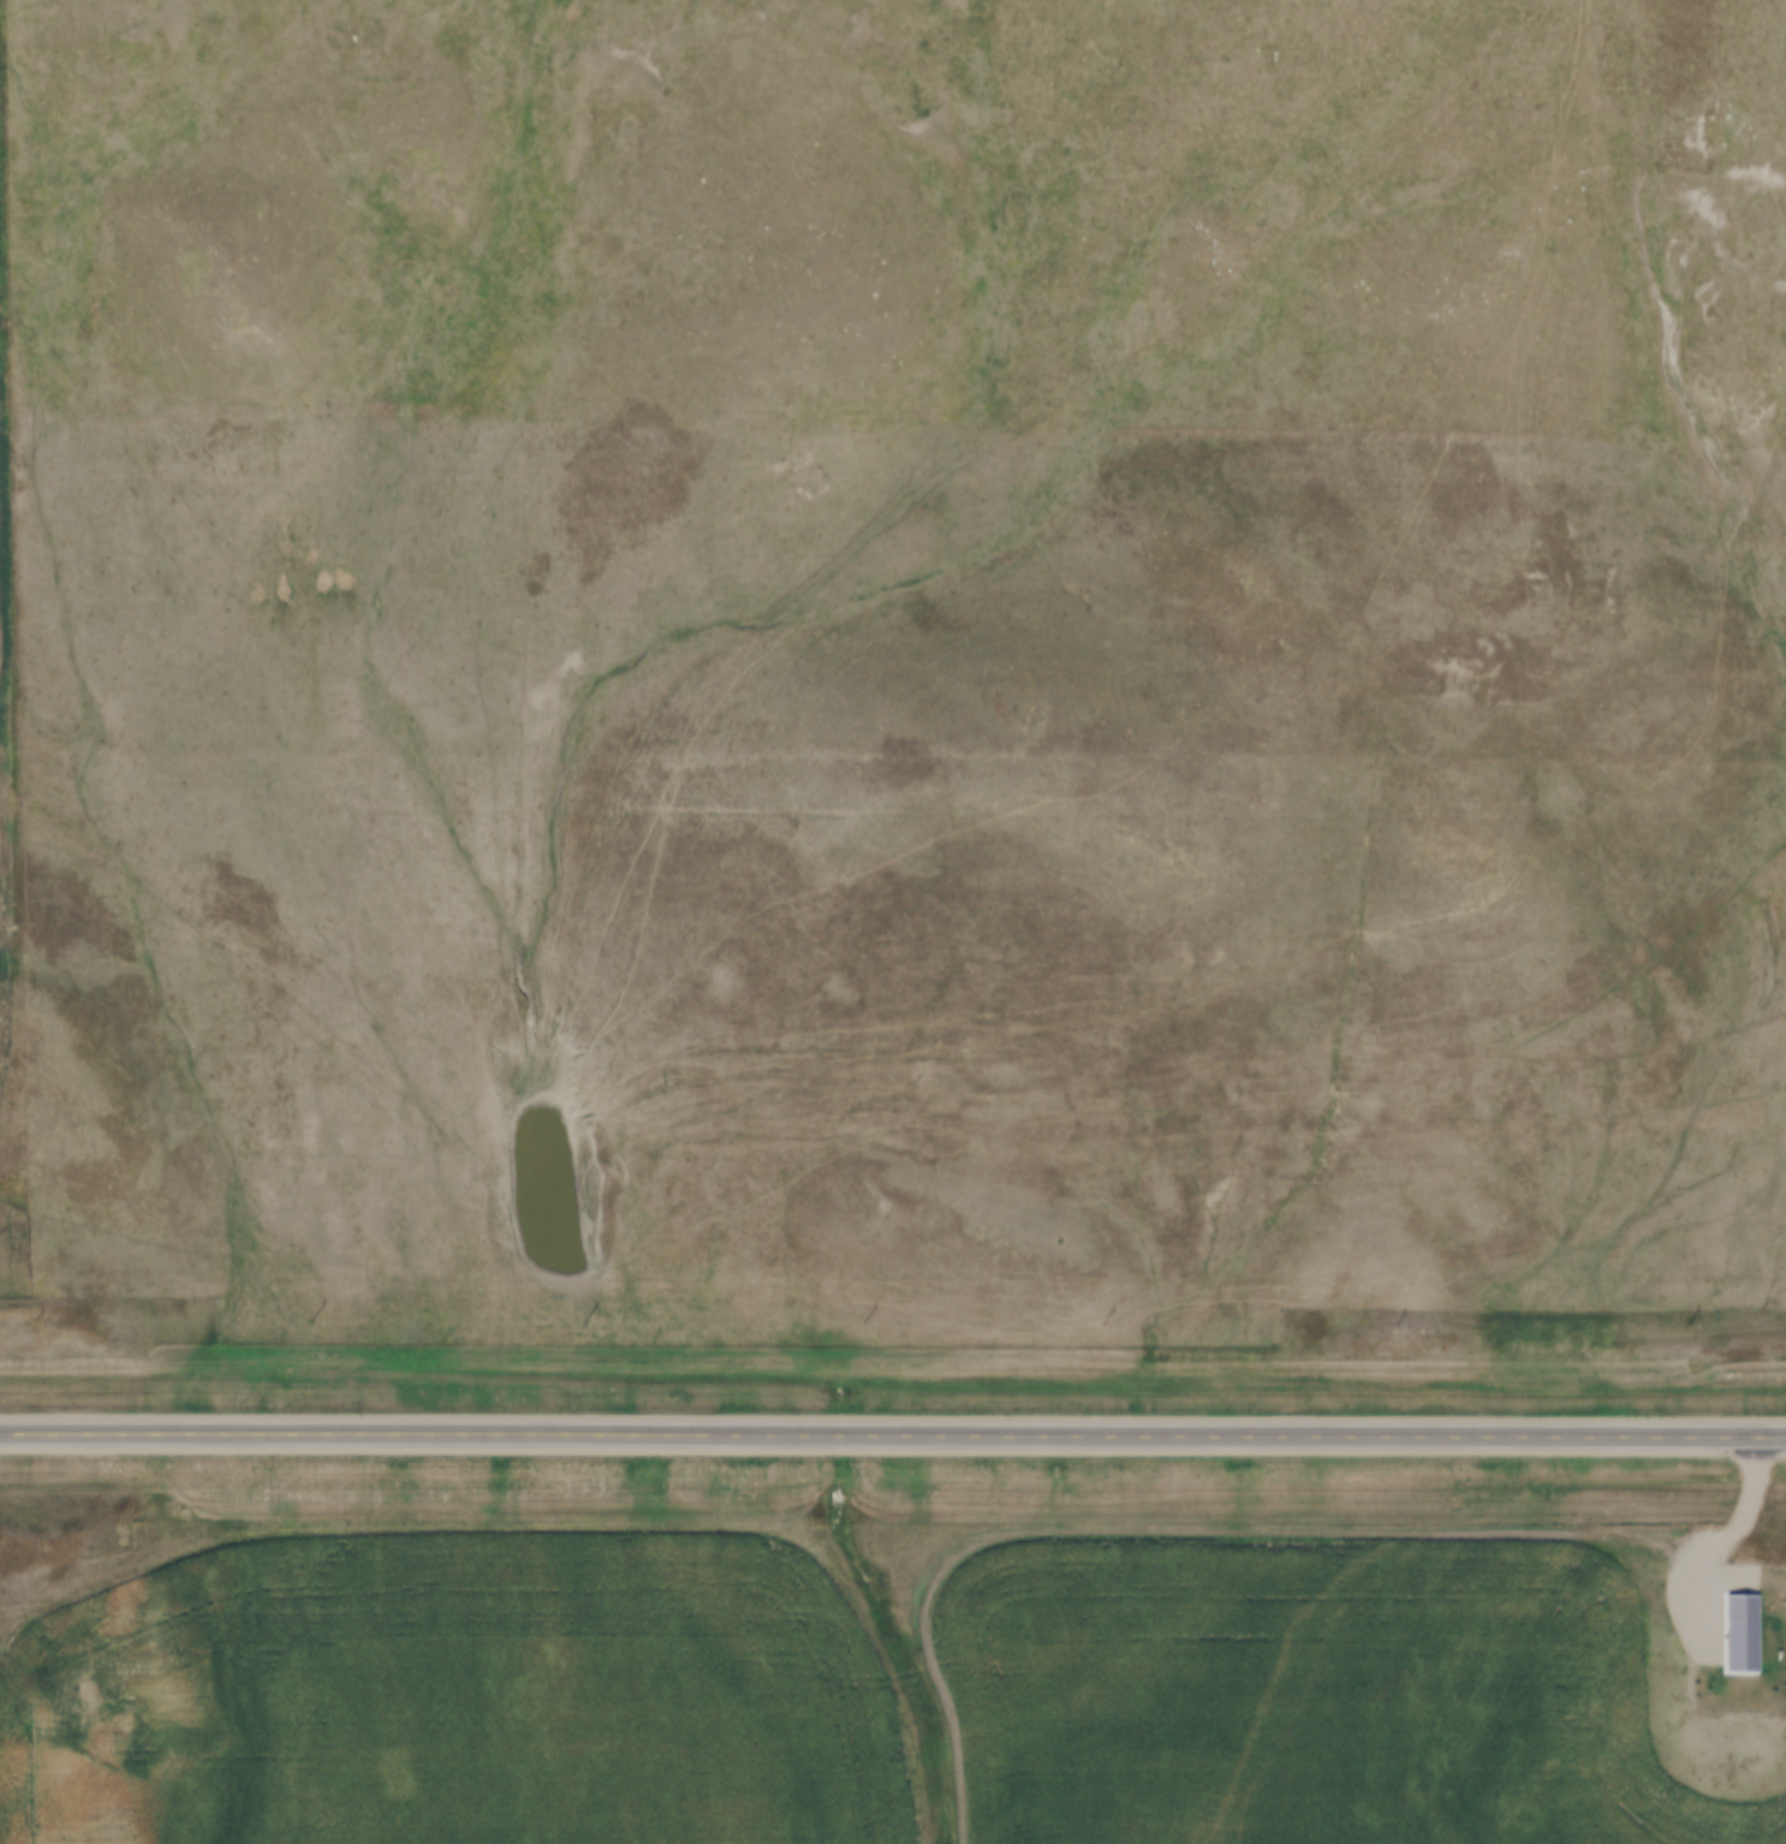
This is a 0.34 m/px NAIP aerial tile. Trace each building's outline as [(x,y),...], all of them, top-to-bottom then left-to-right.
[(1704,1623),(1737,1623),(1737,1678),(1703,1677),(1704,1623)]
